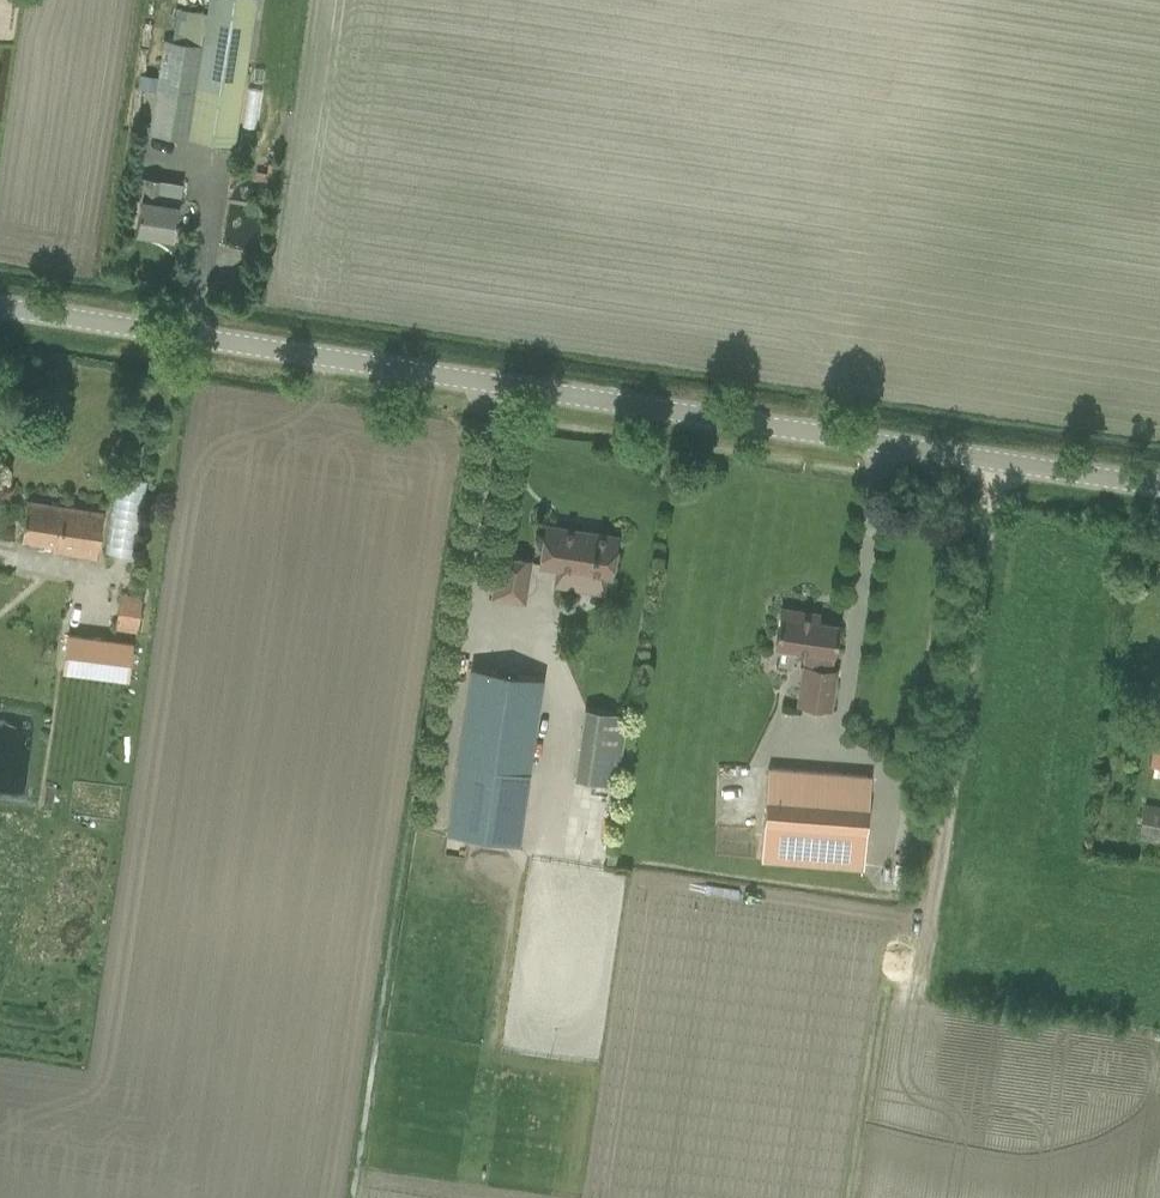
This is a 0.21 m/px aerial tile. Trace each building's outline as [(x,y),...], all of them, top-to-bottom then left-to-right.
[(256,0),(209,0),(207,13),(178,9),(173,41),(166,40),(152,131),(234,144),(256,0)] [(140,73),(138,87),(155,90),(157,76),(140,73)] [(275,181),(278,163),(268,162),(267,172),(256,171),(255,178),(275,181)] [(136,231),(174,237),(179,204),(182,184),(162,180),(136,176),(132,199),(141,200),(136,231)] [(111,481),(108,552),(135,554),(138,482),(111,481)] [(97,557),(103,513),(27,501),(22,539),(54,544),(53,550),(97,557)] [(539,566),(610,577),(617,536),(546,525),(539,566)] [(490,599),(526,601),(528,556),(492,555),(490,599)] [(143,632),(145,594),(34,588),(32,626),(143,632)] [(829,669),(832,653),(834,653),(838,625),(817,622),(819,610),(783,605),(777,645),(807,649),(799,703),(830,708),(835,670),(829,669)] [(128,680),(133,642),(68,633),(63,672),(128,680)] [(471,666),(446,832),(518,843),(542,677),(471,666)] [(580,741),(574,778),(617,784),(628,713),(597,709),(592,743),(580,741)] [(869,805),(871,776),(768,768),(761,859),(863,867),(869,805)] [(1159,840),(1159,807),(1144,804),(1140,837),(1159,840)] [(616,864),(617,854),(607,853),(606,863),(616,864)]
